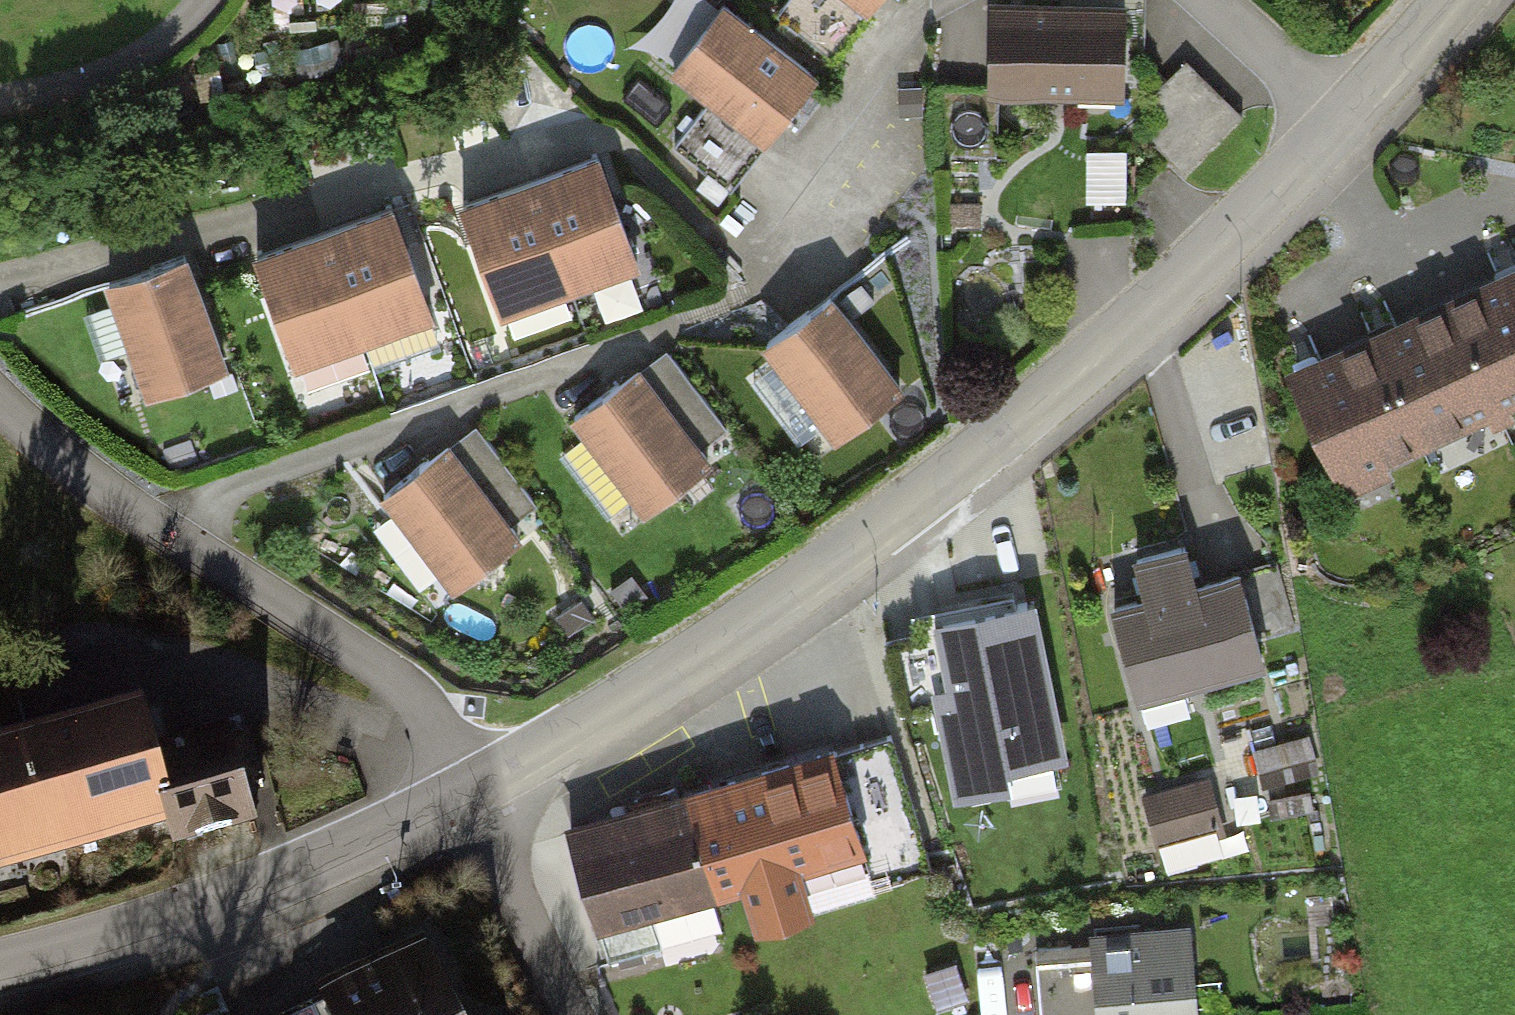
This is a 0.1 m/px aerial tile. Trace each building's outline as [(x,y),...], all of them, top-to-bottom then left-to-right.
[(863,19),(878,0),(839,0),(863,19)] [(1126,102),(1129,11),(996,8),(994,98),(1126,102)] [(673,83),(762,151),(814,84),(725,16),(673,83)] [(1243,115),(1188,61),(1154,94),(1155,106),(1168,119),(1149,137),(1185,173),(1243,115)] [(994,162),(995,109),(935,108),(935,161),(994,162)] [(522,189),(560,299),(627,276),(590,167),(522,189)] [(560,299),(522,189),(462,210),(499,319),(560,299)] [(387,215),(319,240),(359,351),(427,326),(387,215)] [(293,375),(359,351),(319,240),(252,264),(293,375)] [(180,266),(102,296),(144,409),(223,379),(180,266)] [(1296,372),(1343,475),(1514,396),(1514,272),(1511,274),(1387,330),(1312,365),(1296,372)] [(829,304),(764,355),(836,445),(900,394),(829,304)] [(638,373),(574,422),(644,514),(709,464),(638,373)] [(384,498),(453,589),(519,540),(450,449),(384,498)] [(1257,665),(1229,577),(1110,614),(1137,702),(1257,665)] [(1060,754),(1028,602),(943,620),(943,623),(914,629),(918,644),(892,650),(905,710),(933,704),(931,693),(939,692),(960,793),(1009,783),(1005,766),(1060,754)] [(0,748),(0,882),(165,833),(144,753),(128,710),(0,748)] [(1266,777),(1305,772),(1301,731),(1261,735),(1266,777)] [(246,829),(220,732),(144,753),(165,833),(170,850),(246,829)] [(796,862),(809,904),(929,865),(887,736),(832,754),(860,841),(796,862)] [(829,742),(681,789),(711,884),(742,874),(756,921),(809,904),(796,862),(860,841),(832,754),(829,742)] [(1212,777),(1138,797),(1155,857),(1228,836),(1212,777)] [(681,789),(566,822),(594,921),(711,884),(681,789)] [(1187,931),(1034,945),(1041,1014),(1194,1014),(1187,931)] [(310,987),(323,1014),(452,1014),(416,938),(310,987)]
